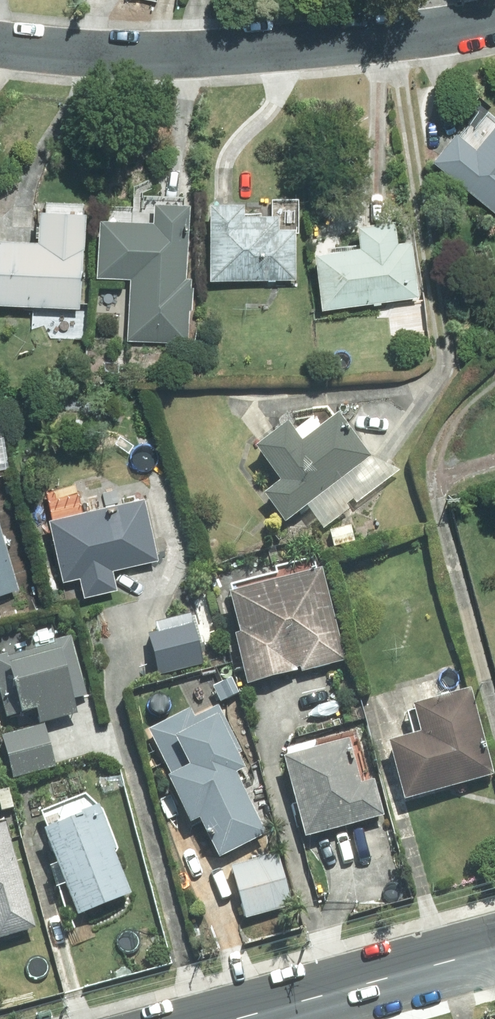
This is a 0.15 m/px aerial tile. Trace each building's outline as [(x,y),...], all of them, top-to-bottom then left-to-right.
[(480,141),(464,127),(439,155),(494,206),(494,125),(480,141)] [(285,209),(254,208),(255,199),(217,197),(213,276),(300,279),(302,223),(284,223),(285,209)] [(93,200),(47,198),(45,233),(0,232),(0,298),(89,302),(93,200)] [(192,343),(198,200),(162,198),(161,216),(100,213),(97,273),(134,274),(131,340),(192,343)] [(402,236),(400,219),(362,224),(364,239),(321,245),(329,306),(422,294),(414,235),(402,236)] [(0,412),(0,471),(12,469),(4,412),(0,412)] [(374,458),(340,415),(309,440),(290,417),(257,443),(285,478),(266,493),(291,524),(374,458)] [(114,565),(164,553),(149,489),(56,512),(72,576),(82,574),(87,596),(119,588),(114,565)] [(23,585),(0,508),(0,592),(23,585)] [(348,662),(327,565),(232,585),(253,682),(348,662)] [(195,614),(151,627),(168,683),(212,669),(195,614)] [(20,683),(28,712),(40,709),(43,722),(82,712),(64,642),(0,658),(0,674),(3,687),(20,683)] [(475,685),(420,701),(427,729),(390,739),(408,803),(494,778),(494,757),(475,685)] [(251,768),(223,705),(204,713),(200,705),(150,726),(190,819),(206,812),(225,855),(269,836),(241,772),(251,768)] [(63,766),(51,722),(7,734),(19,778),(63,766)] [(360,780),(347,730),(287,746),(310,832),(386,812),(377,775),(360,780)] [(135,892),(102,802),(47,823),(81,913),(135,892)] [(2,942),(43,931),(12,817),(0,821),(0,934),(2,942)] [(295,905),(277,849),(235,862),(252,918),(295,905)]
